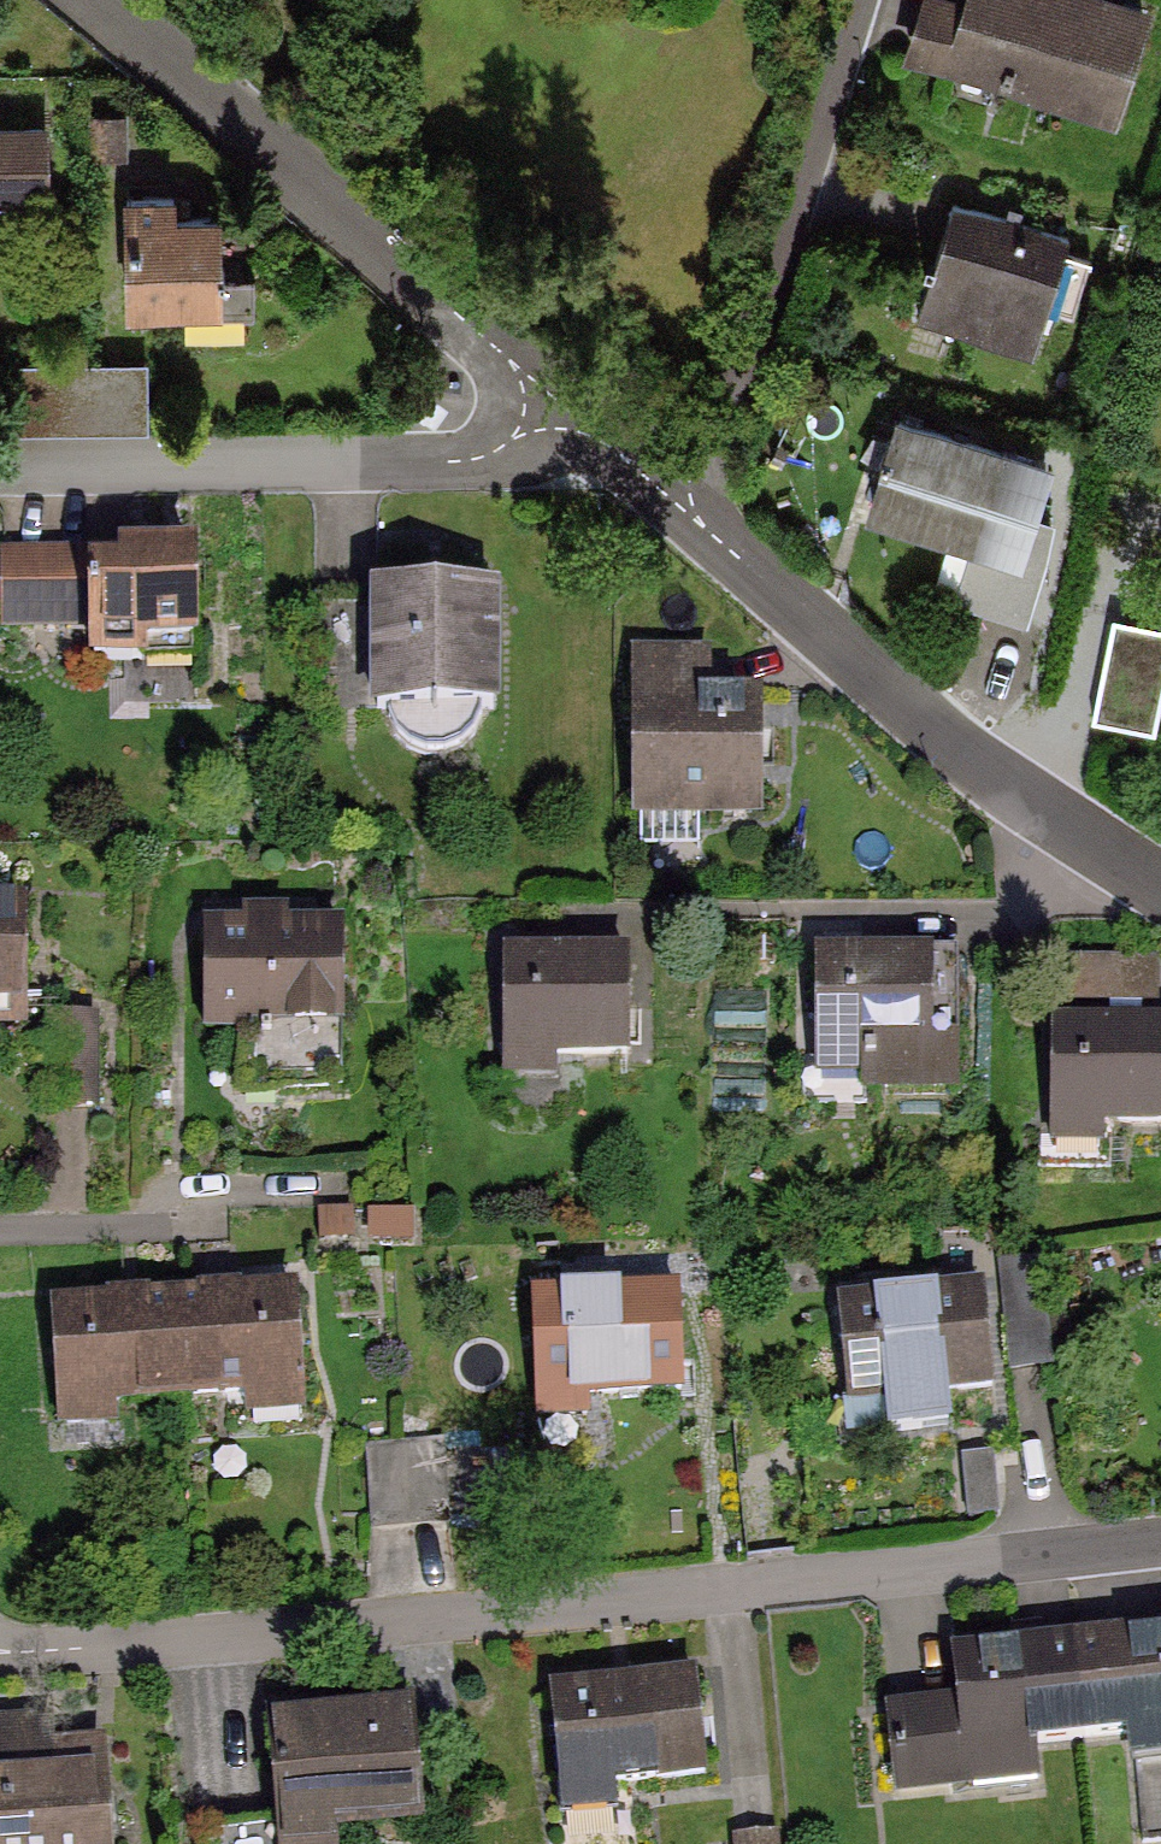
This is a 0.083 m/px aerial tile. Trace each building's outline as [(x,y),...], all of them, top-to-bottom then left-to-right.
[(1100,0),(917,0),(900,57),(1113,119),(1144,13),(1100,0)] [(0,112),(0,175),(19,175),(17,111),(0,112)] [(1073,241),(956,206),(920,324),(1037,359),(1073,241)] [(204,229),(109,232),(113,327),(207,324),(204,229)] [(1034,458),(933,429),(907,517),(1000,544),(983,602),(1034,617),(1062,523),(1018,510),(1034,458)] [(224,549),(23,550),(24,620),(109,619),(109,658),(225,658),(224,549)] [(495,594),(365,593),(364,732),(494,733),(495,594)] [(1160,714),(1160,638),(1118,630),(1101,720),(1158,730),(1160,714)] [(693,657),(634,659),(636,767),(632,768),(633,823),(761,820),(760,776),(759,717),(758,707),(694,708),(693,657)] [(0,897),(0,1016),(38,1015),(36,897),(0,897)] [(352,923),(220,926),(222,1019),(354,1016),(352,923)] [(637,948),(515,950),(517,1057),(639,1054),(637,948)] [(958,956),(820,955),(819,1085),(957,1085),(958,956)] [(1061,1021),(1066,1144),(1160,1140),(1160,1018),(1155,1018),(1153,970),(1095,973),(1097,1019),(1061,1021)] [(113,1094),(105,1003),(67,1007),(75,1097),(113,1094)] [(696,1284),(538,1292),(544,1409),(702,1401),(696,1284)] [(300,1290),(56,1305),(62,1405),(306,1390),(300,1290)] [(1029,1291),(862,1305),(871,1407),(1038,1393),(1029,1291)] [(447,1451),(382,1453),(384,1517),(449,1515),(447,1451)] [(982,1644),(989,1701),(904,1711),(914,1793),(1061,1775),(1057,1744),(1136,1735),(1149,1843),(1160,1843),(1160,1622),(982,1644)] [(699,1679),(567,1694),(580,1807),(712,1792),(699,1679)] [(291,1717),(302,1843),(431,1843),(419,1706),(291,1717)] [(0,1725),(0,1843),(119,1843),(110,1717),(0,1725)] [(739,1832),(741,1843),(780,1843),(777,1827),(739,1832)]
